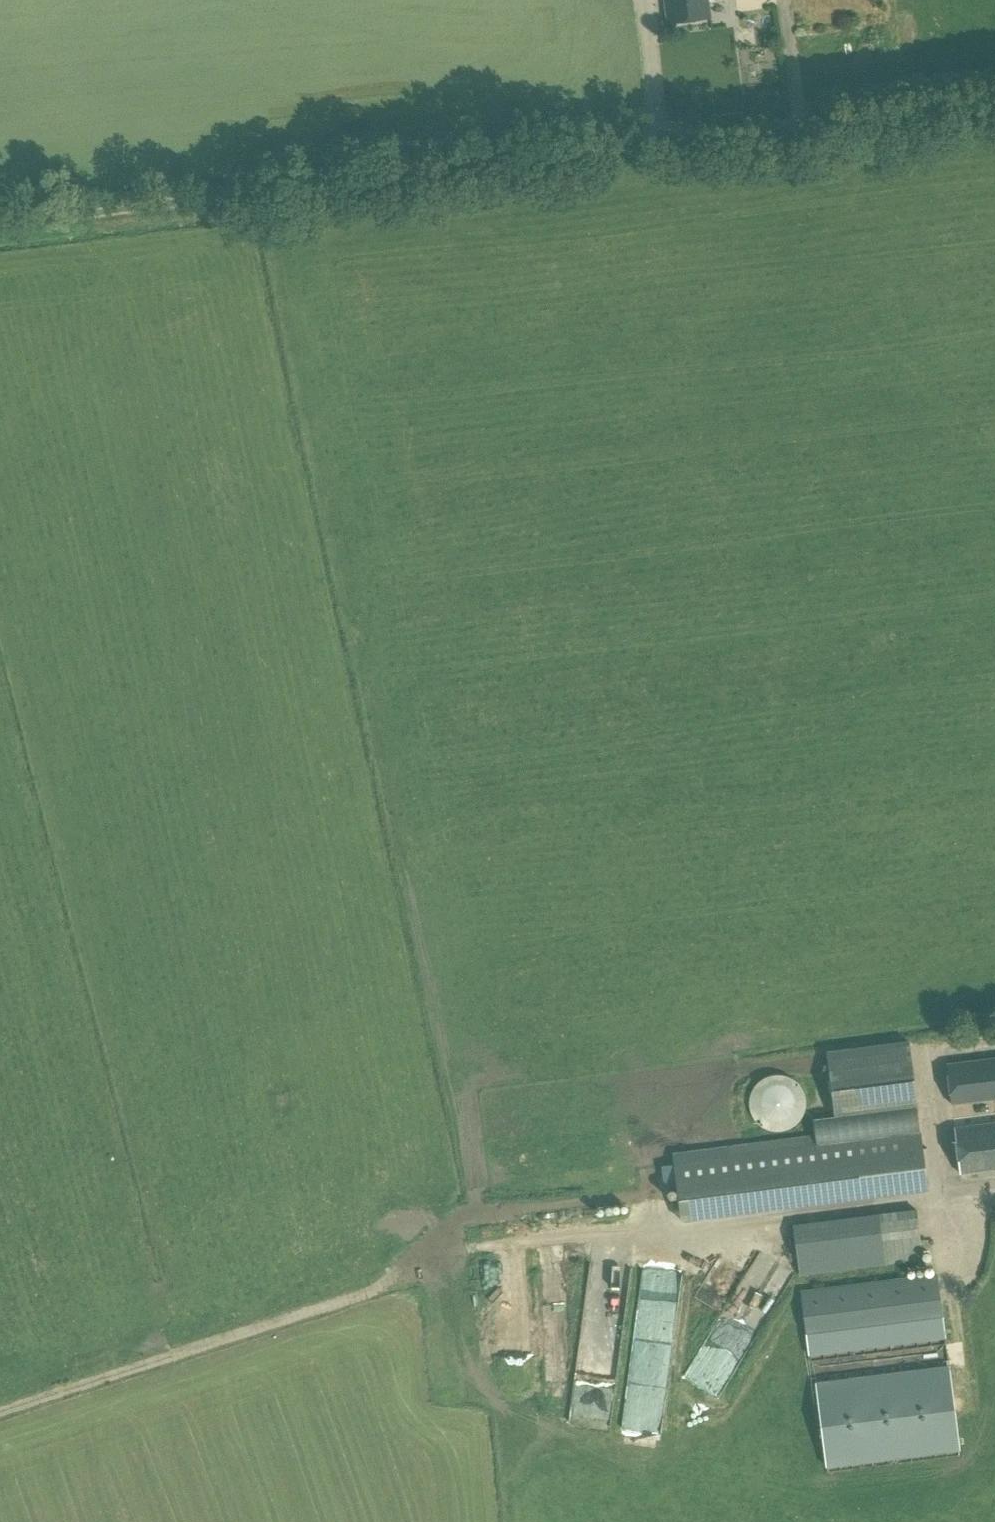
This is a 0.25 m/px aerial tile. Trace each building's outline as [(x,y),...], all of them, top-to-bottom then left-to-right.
[(725,0),(665,0),(668,23),(710,18),(708,2),(725,0)] [(921,1096),(913,1041),(829,1052),(837,1106),(921,1096)] [(949,1062),(954,1104),(994,1099),(994,1056),(949,1062)] [(749,1096),(749,1102),(749,1109),(752,1115),(756,1122),(763,1127),(770,1130),(778,1131),(785,1130),(791,1127),(797,1123),(801,1117),(805,1110),(806,1102),(805,1094),(801,1087),(797,1081),(792,1077),(786,1075),(778,1074),(771,1074),(763,1077),(757,1082),(752,1089),(749,1096)] [(956,1128),(962,1171),(994,1167),(994,1123),(956,1128)] [(926,1175),(921,1133),(818,1146),(817,1134),(674,1152),(675,1163),(681,1205),(926,1175)] [(799,1275),(922,1260),(916,1209),(792,1224),(799,1275)] [(809,1355),(945,1338),(937,1272),(800,1290),(809,1355)] [(560,1411),(600,1419),(616,1330),(576,1322),(560,1411)] [(948,1366),(817,1383),(827,1468),(959,1451),(948,1366)]
